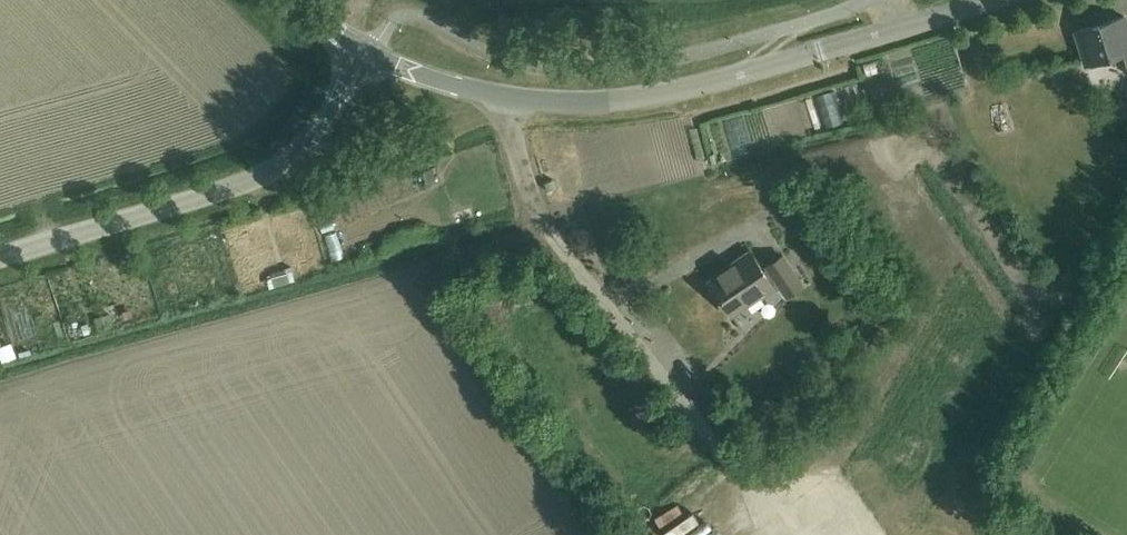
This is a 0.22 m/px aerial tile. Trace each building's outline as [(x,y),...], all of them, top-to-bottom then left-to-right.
[(1076,30),(1086,64),(1088,63),(1088,65),(1091,66),(1100,64),(1102,60),(1102,59),(1123,52),(1126,66),(1126,24),(1124,15),(1076,30)] [(819,91),(830,122),(846,116),(835,86),(819,91)] [(614,173),(633,170),(631,159),(612,162),(614,173)] [(433,167),(423,169),(426,182),(436,180),(433,167)] [(786,296),(802,285),(782,255),(765,266),(765,268),(763,269),(750,250),(732,262),(733,264),(708,281),(731,314),(760,295),(762,297),(779,286),(786,296)] [(273,276),(268,278),(270,286),(299,278),(297,270),(293,271),(291,266),(272,271),(273,276)] [(111,311),(95,317),(98,328),(114,323),(111,311)] [(82,326),(78,327),(79,331),(83,330),(84,334),(90,332),(88,324),(82,325),(82,326)] [(0,345),(0,356),(2,361),(16,357),(11,342),(0,345)] [(821,348),(810,356),(816,365),(827,357),(821,348)] [(803,356),(792,364),(800,375),(811,368),(803,356)] [(681,531),(685,534),(701,534),(721,514),(709,502),(681,531)]
